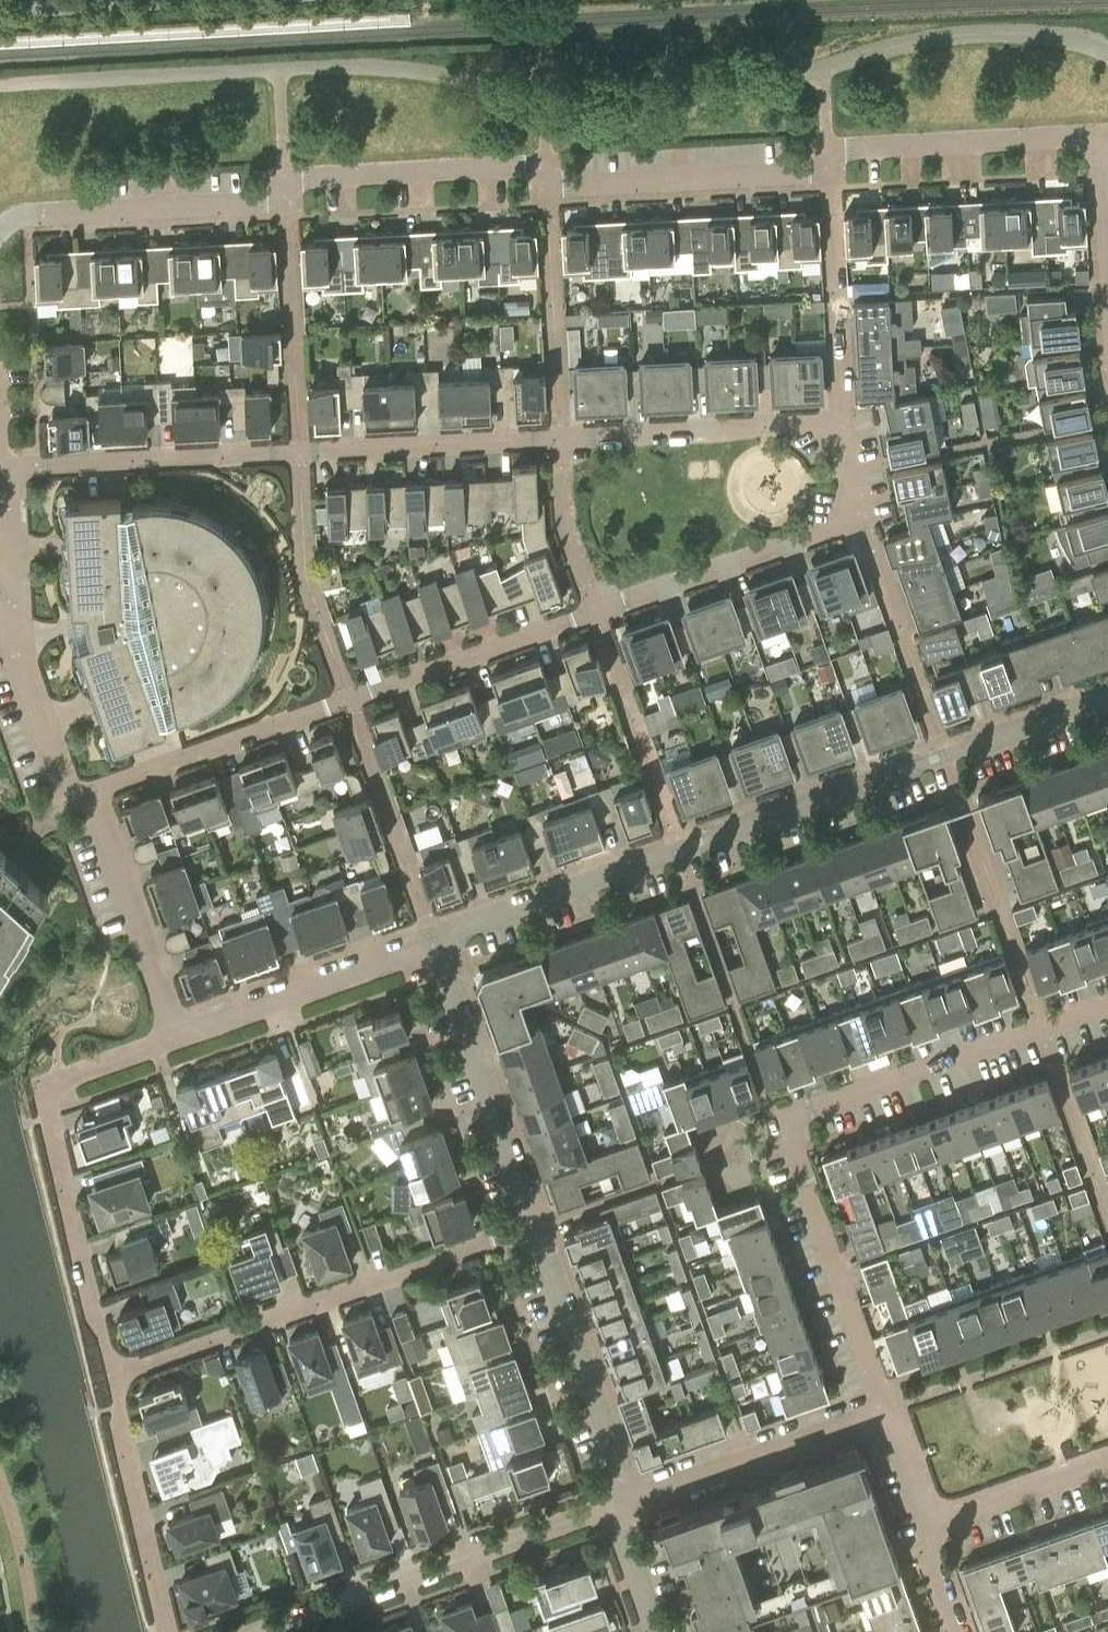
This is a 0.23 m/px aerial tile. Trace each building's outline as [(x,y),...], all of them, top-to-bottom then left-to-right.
[(1071,195),(1043,197),(1046,252),(1068,251),(1068,246),(1087,245),(1086,224),(1085,224),(1084,201),(1071,202),(1071,195)] [(1031,253),(1046,252),(1043,197),(1004,199),(1006,243),(1031,241),(1031,253)] [(981,244),(1006,243),(1004,199),(965,201),(967,236),(980,235),(981,244)] [(967,245),(967,236),(965,201),(924,203),(927,247),(928,247),(929,264),(952,253),(952,246),(967,245)] [(926,247),(927,247),(924,203),(884,206),(887,261),(888,261),(887,249),(912,248),(912,239),(926,238),(926,247)] [(865,262),(887,261),(884,206),(856,207),(857,214),(844,214),(845,237),(844,237),(846,258),(865,257),(865,262)] [(805,210),(775,211),(778,267),(802,266),(801,260),(821,259),(820,238),(819,238),(818,216),(805,216),(805,210)] [(755,213),(732,214),(735,269),(759,268),(759,256),(776,255),(777,267),(778,267),(775,211),(755,213)] [(732,214),(690,216),(692,271),(711,270),(710,259),(734,257),(734,269),(735,269),(732,214)] [(690,216),(647,218),(649,262),(675,261),(674,252),(691,251),(692,271),(690,216)] [(631,263),(649,262),(647,218),(604,221),(607,276),(631,275),(631,263)] [(583,278),(607,276),(604,221),(574,222),(574,229),(561,230),(562,252),(563,273),(583,272),(583,278)] [(523,225),(496,226),(499,282),(520,281),(519,276),(539,275),(538,253),(537,253),(536,231),(523,231),(523,225)] [(496,226),(457,228),(459,272),(485,271),(484,262),(497,261),(498,282),(499,282),(496,226)] [(441,273),(459,272),(457,228),(418,230),(420,265),(419,265),(420,286),(442,285),(441,273)] [(418,230),(378,233),(381,276),(407,275),(406,266),(419,265),(420,265),(418,230)] [(378,233),(340,235),(343,290),(364,289),(363,277),(381,276),(378,233)] [(322,291),(343,290),(340,235),(313,236),(313,243),(300,243),(302,266),(301,266),(302,287),(322,286),(322,291)] [(262,239),(233,241),(236,296),(259,295),(258,290),(278,289),(277,268),(276,268),(275,245),(262,246),(262,239)] [(233,241),(194,243),(196,287),(221,286),(221,276),(234,276),(235,297),(236,296),(233,241)] [(170,288),(196,287),(194,243),(154,245),(158,301),(157,280),(170,279),(170,288)] [(154,245),(115,247),(118,291),(136,290),(137,302),(158,301),(154,245)] [(100,292),(118,291),(115,247),(76,249),(79,305),(100,304),(100,292)] [(71,333),(82,333),(79,305),(76,249),(47,251),(48,257),(35,258),(36,280),(35,280),(37,302),(56,301),(56,306),(69,305),(71,333)] [(1089,282),(1088,269),(1075,269),(1076,282),(1089,282)] [(970,287),(980,287),(980,271),(969,271),(970,287)] [(878,293),(888,293),(888,281),(882,282),(877,288),(878,293)] [(1014,310),(1013,290),(982,291),(983,311),(1014,310)] [(1020,314),(1023,341),(1078,336),(1075,308),(1066,309),(1065,295),(1027,297),(1029,313),(1020,314)] [(854,301),(857,349),(921,346),(920,337),(904,338),(904,328),(912,328),(911,298),(854,301)] [(516,300),(517,313),(530,313),(529,300),(516,300)] [(803,312),(824,311),(823,300),(803,301),(794,301),(794,311),(803,311),(803,312)] [(951,332),(954,344),(967,341),(959,304),(950,306),(955,331),(951,332)] [(773,305),(761,306),(762,318),(774,318),(773,305)] [(693,307),(677,307),(678,325),(694,324),(693,307)] [(727,307),(695,308),(696,323),(727,322),(727,307)] [(648,309),(648,321),(662,320),(661,308),(648,309)] [(597,313),(598,325),(628,324),(628,312),(597,313)] [(583,314),(565,315),(566,324),(584,323),(583,314)] [(579,327),(567,328),(568,339),(579,338),(579,327)] [(230,358),(266,356),(277,356),(282,355),(280,331),(228,334),(230,358)] [(1023,342),(1029,341),(1031,356),(1029,357),(1025,362),(1028,384),(1083,376),(1078,349),(1070,350),(1068,337),(1078,336),(1023,341),(1023,342)] [(41,390),(41,393),(65,392),(64,382),(64,367),(84,366),(83,341),(48,343),(44,343),(45,368),(46,376),(50,375),(50,382),(47,383),(44,385),(42,387),(41,390)] [(972,365),(967,341),(954,344),(956,355),(961,355),(963,367),(972,365)] [(883,396),(885,404),(928,395),(928,394),(916,396),(914,365),(906,365),(905,355),(921,355),(921,346),(857,349),(859,397),(883,396)] [(546,399),(544,374),(514,376),(513,365),(510,365),(510,357),(506,350),(500,350),(500,365),(502,393),(514,392),(515,417),(542,416),(541,399),(546,399)] [(826,353),(795,354),(798,398),(816,397),(815,384),(821,383),(820,372),(827,372),(826,353)] [(771,356),(771,359),(763,360),(764,386),(779,385),(779,399),(798,398),(795,354),(771,356)] [(754,357),(730,358),(732,402),(750,401),(750,387),(756,387),(756,386),(764,386),(763,360),(755,360),(754,357)] [(706,359),(706,363),(697,364),(699,390),(713,389),(714,403),(732,402),(730,358),(706,359)] [(689,360),(665,361),(667,405),(685,404),(684,391),(699,390),(697,364),(689,364),(689,360)] [(640,363),(641,368),(632,368),(633,393),(648,393),(649,406),(667,405),(665,361),(640,363)] [(340,402),(352,401),(350,374),(350,363),(337,363),(338,374),(312,376),(312,387),(308,387),(309,411),(314,411),(315,428),(341,426),(340,402)] [(623,364),(599,365),(601,409),(620,408),(619,394),(633,393),(632,368),(624,368),(623,364)] [(478,378),(463,378),(466,420),(491,418),(490,393),(502,393),(500,365),(481,366),(478,378)] [(583,410),(601,409),(599,365),(568,367),(569,386),(576,385),(576,396),(582,396),(583,410)] [(402,382),(388,382),(391,424),(416,422),(415,398),(427,397),(425,369),(406,371),(402,382)] [(438,369),(425,369),(427,397),(439,396),(440,421),(466,420),(463,378),(438,380),(438,369)] [(365,425),(391,424),(388,382),(374,383),(370,372),(350,374),(352,401),(364,400),(365,425)] [(1083,377),(1083,376),(1028,384),(1028,385),(1044,383),(1047,397),(1038,399),(1044,426),(1089,417),(1084,390),(1075,391),(1073,378),(1083,377)] [(174,435),(197,434),(194,384),(171,385),(171,380),(157,381),(160,421),(173,421),(174,435)] [(145,397),(122,399),(124,437),(147,436),(146,422),(160,421),(157,381),(144,382),(145,397)] [(195,384),(194,384),(197,434),(220,432),(219,401),(232,400),(231,386),(217,386),(218,394),(196,395),(195,384)] [(245,385),(231,386),(232,400),(245,399),(247,431),(271,430),(269,391),(245,392),(245,385)] [(993,390),(978,393),(980,405),(995,402),(993,390)] [(65,398),(65,392),(41,393),(42,396),(43,397),(44,398),(45,400),(46,400),(48,401),(49,401),(51,402),(59,401),(59,399),(65,398)] [(100,439),(124,437),(122,399),(99,400),(99,393),(85,393),(86,408),(98,407),(100,439)] [(933,421),(928,395),(885,404),(890,429),(933,421)] [(973,400),(960,403),(963,415),(976,412),(973,400)] [(965,427),(978,424),(976,412),(963,415),(965,427)] [(53,454),(89,452),(87,415),(60,416),(48,417),(49,441),(52,441),(53,454)] [(939,447),(933,421),(890,429),(896,456),(939,447)] [(1046,439),(1054,482),(1101,470),(1091,472),(1089,459),(1097,457),(1092,430),(1046,439)] [(1001,456),(1014,453),(1013,446),(1000,448),(1001,456)] [(898,469),(903,495),(947,487),(941,460),(898,469)] [(523,536),(523,537),(546,532),(545,532),(544,501),(538,501),(536,465),(512,466),(513,477),(484,478),(486,519),(487,519),(486,506),(521,510),(523,536)] [(986,466),(974,469),(976,481),(989,478),(986,466)] [(1107,497),(1101,470),(1054,482),(1055,483),(1056,482),(1063,508),(1071,506),(1075,520),(1103,512),(1099,499),(1107,497)] [(465,521),(486,519),(484,478),(445,480),(447,529),(465,528),(465,521)] [(979,497),(992,495),(989,478),(976,481),(979,497)] [(447,529),(445,480),(405,483),(408,524),(407,524),(408,531),(426,530),(426,523),(446,522),(447,529)] [(1007,481),(996,483),(998,494),(1009,491),(1007,481)] [(405,483),(366,485),(368,526),(369,534),(387,533),(387,525),(407,524),(408,524),(405,483)] [(348,527),(368,526),(366,485),(327,487),(330,536),(348,535),(348,527)] [(952,513),(947,487),(903,495),(908,521),(952,513)] [(185,713),(192,711),(197,709),(202,707),(209,703),(214,700),(217,698),(222,694),(227,689),(232,685),(237,679),(239,676),(243,672),(246,667),(249,662),(251,657),(254,651),(256,646),(257,642),(259,635),(260,631),(261,627),(261,621),(262,616),(262,612),(262,606),(262,600),(261,594),(260,589),(259,583),(258,579),(256,576),(254,570),(252,565),(249,560),(247,555),(243,550),(241,547),(238,542),(235,539),(231,535),(228,532),(225,529),(219,525),(215,521),(211,519),(208,517),(203,514),(198,512),(194,510),(191,509),(185,507),(178,505),(170,504),(162,503),(154,503),(146,503),(139,504),(135,505),(130,505),(127,506),(121,508),(121,498),(75,501),(66,501),(68,537),(68,550),(69,561),(69,564),(71,606),(71,609),(84,609),(88,625),(90,639),(78,643),(80,647),(114,745),(123,742),(128,740),(166,727),(163,718),(170,717),(175,716),(176,715),(185,713)] [(881,532),(903,526),(898,510),(877,516),(881,532)] [(1075,520),(1054,526),(1055,531),(1057,535),(1059,540),(1061,546),(1063,550),(1066,555),(1068,558),(1073,565),(1089,560),(1107,555),(1107,510),(1103,512),(1075,520)] [(887,537),(895,560),(937,545),(927,518),(952,513),(908,521),(910,529),(887,537)] [(996,513),(983,516),(985,528),(998,525),(996,513)] [(988,540),(1001,537),(998,525),(985,528),(988,540)] [(496,566),(495,566),(509,605),(537,595),(540,605),(562,598),(550,563),(556,561),(546,532),(523,537),(531,561),(501,578),(496,566)] [(895,560),(903,582),(945,567),(937,545),(895,560)] [(421,556),(421,546),(410,546),(410,557),(421,556)] [(1003,546),(990,551),(995,577),(1008,574),(1003,546)] [(375,552),(372,561),(380,563),(382,558),(380,554),(375,552)] [(847,553),(830,559),(845,601),(874,590),(867,573),(861,575),(857,564),(851,566),(847,553)] [(817,579),(804,583),(812,606),(819,603),(821,609),(845,601),(830,559),(812,565),(817,579)] [(341,584),(336,562),(317,565),(317,577),(322,589),(341,584)] [(382,565),(372,569),(375,579),(385,575),(382,565)] [(472,618),(509,605),(495,566),(475,573),(473,566),(455,572),(458,580),(472,618)] [(953,591),(945,567),(903,582),(911,604),(953,591)] [(1092,573),(1097,586),(1099,593),(1107,590),(1107,567),(1092,573)] [(1063,598),(1097,586),(1092,573),(1058,585),(1063,598)] [(998,591),(1011,588),(1010,584),(1008,574),(995,577),(998,591)] [(785,575),(768,581),(783,623),(806,614),(804,609),(812,606),(804,583),(790,588),(785,575)] [(419,585),(421,593),(435,631),(472,618),(458,580),(439,587),(436,579),(419,585)] [(1060,592),(1055,579),(1043,583),(1047,596),(1060,592)] [(755,600),(742,605),(750,628),(758,625),(759,631),(783,623),(768,581),(751,587),(755,600)] [(961,613),(953,591),(911,604),(919,627),(961,613)] [(382,598),(384,606),(398,645),(435,631),(421,593),(402,600),(399,592),(382,598)] [(398,645),(384,606),(382,598),(380,593),(360,601),(362,605),(345,612),(361,658),(398,645)] [(723,597),(706,603),(721,644),(744,636),(742,631),(750,628),(742,605),(728,610),(723,597)] [(989,610),(991,616),(1003,612),(999,599),(986,603),(989,610)] [(694,622),(680,627),(688,650),(696,647),(698,653),(721,644),(706,603),(689,609),(694,622)] [(992,633),(985,612),(973,616),(980,637),(992,633)] [(1107,643),(1107,617),(1107,613),(1072,625),(1087,668),(1107,660),(1107,657),(1104,644),(1107,643)] [(1087,668),(1072,625),(1069,617),(1034,630),(1046,665),(1058,661),(1064,676),(1087,668)] [(964,694),(976,690),(967,663),(945,671),(938,651),(972,639),(965,618),(921,634),(937,679),(931,681),(945,718),(969,709),(964,694)] [(662,619),(644,625),(659,666),(682,658),(680,653),(688,650),(680,627),(666,632),(662,619)] [(630,677),(659,666),(644,625),(627,631),(632,644),(626,646),(630,657),(623,659),(630,677)] [(872,644),(891,638),(887,627),(868,634),(872,644)] [(1046,665),(1034,630),(999,642),(1002,650),(1017,692),(1039,684),(1034,669),(1046,665)] [(894,647),(891,638),(872,644),(876,654),(894,647)] [(570,673),(559,677),(564,692),(568,703),(580,699),(576,688),(601,680),(605,678),(597,655),(593,657),(587,641),(562,650),(570,673)] [(811,652),(815,662),(827,658),(823,648),(811,652)] [(994,701),(1017,692),(1002,650),(967,663),(976,690),(989,685),(994,701)] [(792,656),(766,665),(771,679),(797,669),(792,656)] [(564,692),(559,677),(548,681),(539,658),(515,666),(532,716),(568,703),(564,692)] [(817,666),(823,682),(834,678),(829,662),(817,666)] [(497,728),(532,716),(515,666),(491,675),(499,698),(488,702),(497,728)] [(784,679),(771,683),(776,695),(788,691),(784,679)] [(457,731),(461,741),(497,728),(488,702),(476,706),(468,683),(444,691),(458,731),(457,731)] [(687,693),(692,706),(705,701),(699,684),(686,689),(687,693)] [(703,688),(708,701),(721,696),(716,684),(703,688)] [(907,685),(878,695),(893,737),(910,730),(905,718),(911,716),(907,705),(914,703),(907,685)] [(461,742),(461,741),(457,731),(458,731),(444,691),(420,700),(428,723),(417,727),(426,754),(437,749),(438,750),(461,742)] [(739,695),(743,705),(754,701),(751,691),(739,695)] [(857,709),(849,712),(857,734),(871,730),(875,743),(893,737),(878,695),(855,703),(857,709)] [(662,707),(643,713),(647,724),(665,717),(662,707)] [(813,716),(813,707),(782,708),(782,716),(813,716)] [(414,758),(426,754),(417,727),(405,732),(397,708),(372,717),(378,733),(373,734),(381,757),(387,755),(410,747),(414,758)] [(843,739),(857,734),(849,712),(841,714),(839,709),(816,717),(831,758),(848,752),(843,739)] [(647,724),(650,734),(669,727),(665,717),(647,724)] [(795,731),(787,734),(795,756),(809,752),(814,765),(831,758),(816,717),(793,725),(795,731)] [(574,726),(540,735),(544,754),(579,745),(574,726)] [(782,761),(795,756),(787,734),(779,736),(777,731),(754,739),(769,780),(786,774),(782,761)] [(309,740),(318,766),(305,770),(307,775),(312,788),(341,778),(343,773),(342,770),(345,769),(332,732),(309,740)] [(752,786),(769,780),(754,739),(731,747),(733,753),(725,755),(734,778),(747,773),(752,786)] [(539,744),(506,755),(510,769),(544,758),(539,744)] [(284,749),(261,757),(278,804),(279,803),(275,793),(296,786),(301,800),(314,795),(312,788),(307,775),(305,770),(293,775),(284,749)] [(1091,756),(1105,797),(1107,796),(1107,750),(1091,756)] [(720,783),(734,778),(725,755),(718,758),(716,753),(693,761),(707,802),(724,796),(720,783)] [(1105,797),(1091,756),(1067,764),(1082,806),(1105,797)] [(239,765),(244,778),(231,783),(237,799),(238,799),(249,832),(262,828),(256,811),(278,804),(261,757),(239,765)] [(690,808),(707,802),(693,761),(663,771),(670,789),(676,787),(680,797),(686,795),(690,808)] [(1082,806),(1067,764),(1044,773),(1058,814),(1082,806)] [(524,767),(514,771),(518,783),(528,780),(524,767)] [(237,799),(231,783),(220,787),(215,773),(192,781),(209,828),(231,820),(237,837),(249,832),(238,799),(237,799)] [(333,810),(341,832),(378,819),(370,797),(366,798),(358,777),(351,773),(345,773),(354,802),(333,810)] [(1058,814),(1044,773),(1020,781),(1035,822),(1058,814)] [(208,828),(209,828),(192,781),(170,789),(181,819),(169,823),(170,826),(170,827),(174,837),(186,832),(184,826),(205,818),(208,828)] [(1034,823),(1035,822),(1020,781),(982,795),(977,796),(984,815),(990,813),(1021,900),(1058,886),(1047,853),(1024,862),(1011,825),(1032,818),(1034,823)] [(610,784),(598,789),(607,815),(619,811),(627,834),(652,825),(647,809),(651,808),(643,785),(638,786),(614,795),(610,784)] [(596,819),(607,815),(598,789),(580,795),(580,807),(566,812),(580,851),(605,842),(596,819)] [(151,833),(170,827),(170,826),(169,823),(159,793),(122,806),(130,829),(146,824),(150,834),(151,833)] [(556,859),(580,851),(566,812),(563,801),(527,814),(531,825),(536,840),(548,836),(556,859)] [(940,810),(902,823),(916,864),(917,864),(916,859),(937,851),(950,888),(927,896),(939,929),(976,915),(946,828),(951,826),(945,808),(940,810)] [(385,841),(378,819),(341,832),(349,854),(370,846),(381,875),(387,871),(389,863),(382,842),(385,841)] [(417,844),(440,836),(435,822),(412,830),(417,844)] [(878,831),(893,873),(916,864),(902,823),(878,831)] [(520,828),(495,837),(509,876),(533,867),(525,844),(536,840),(531,825),(520,829),(520,828)] [(485,884),(509,876),(495,837),(491,826),(456,839),(460,851),(460,850),(465,865),(477,861),(485,884)] [(855,839),(869,881),(893,873),(878,831),(855,839)] [(153,838),(139,843),(134,849),(135,856),(143,860),(158,855),(153,838)] [(831,848),(846,889),(869,881),(855,839),(831,848)] [(1051,847),(1065,884),(1081,878),(1075,862),(1071,852),(1067,841),(1051,847)] [(1086,846),(1071,852),(1075,862),(1081,878),(1098,872),(1092,856),(1090,857),(1086,846)] [(22,937),(23,935),(48,895),(36,885),(28,878),(18,869),(2,855),(5,852),(0,848),(0,972),(22,937)] [(808,856),(823,897),(846,889),(831,848),(808,856)] [(462,893),(454,869),(465,865),(460,850),(460,851),(449,855),(448,854),(419,864),(427,887),(432,886),(437,901),(462,893)] [(282,858),(285,871),(299,868),(295,854),(282,858)] [(785,864),(799,906),(823,897),(808,856),(785,864)] [(147,876),(155,898),(191,885),(183,863),(163,870),(147,876)] [(761,872),(776,914),(799,906),(785,864),(761,872)] [(738,881),(753,922),(776,914),(761,872),(738,881)] [(359,880),(346,884),(350,898),(363,893),(373,923),(396,915),(383,879),(361,886),(359,880)] [(191,885),(155,898),(162,920),(179,914),(211,903),(204,880),(191,885)] [(738,999),(776,986),(753,922),(738,881),(705,892),(701,894),(712,927),(730,920),(744,961),(726,967),(738,999)] [(311,895),(313,902),(326,940),(348,932),(338,902),(350,898),(346,884),(332,889),(332,888),(324,884),(315,887),(311,895)] [(313,902),(311,895),(310,892),(289,899),(284,885),(270,890),(276,907),(281,922),(294,918),(304,948),(326,940),(313,902)] [(269,927),(281,922),(276,907),(270,890),(258,894),(262,908),(240,915),(257,965),(279,957),(269,927)] [(700,931),(688,898),(684,900),(651,911),(665,953),(688,1017),(726,1004),(714,971),(697,977),(683,937),(700,931)] [(1016,922),(1037,916),(1032,902),(1012,910),(1016,922)] [(910,921),(906,910),(891,916),(896,926),(893,927),(899,943),(916,937),(910,921)] [(665,953),(651,911),(629,919),(644,961),(665,953)] [(1086,922),(1104,971),(1107,969),(1107,914),(1086,922)] [(221,929),(208,933),(215,954),(216,954),(222,973),(234,969),(235,972),(257,965),(240,915),(239,915),(240,918),(219,926),(221,929)] [(932,931),(927,915),(910,921),(916,937),(932,931)] [(644,961),(629,919),(607,927),(621,968),(644,961)] [(1058,938),(1073,982),(1104,971),(1086,922),(1087,927),(1058,938)] [(584,935),(599,976),(621,968),(607,927),(584,935)] [(165,941),(166,945),(187,938),(184,929),(171,934),(165,941)] [(962,942),(958,929),(949,932),(954,945),(962,942)] [(886,947),(880,931),(863,937),(869,953),(886,947)] [(599,976),(584,935),(562,943),(577,984),(599,976)] [(847,943),(852,959),(869,953),(863,937),(847,943)] [(190,946),(187,938),(166,945),(167,947),(175,951),(185,948),(190,963),(179,966),(187,989),(224,976),(222,973),(216,954),(215,954),(210,941),(191,948),(191,946),(190,946)] [(1041,993),(1073,982),(1058,938),(1026,949),(1041,993)] [(577,984),(562,943),(540,951),(551,985),(552,985),(554,992),(577,984)] [(839,964),(833,948),(817,954),(822,970),(839,964)] [(479,986),(498,1040),(539,1025),(539,1024),(531,1027),(520,996),(551,985),(540,951),(483,971),(474,974),(479,986)] [(1002,952),(970,963),(987,1012),(1019,1001),(1002,952)] [(800,960),(806,975),(822,970),(817,954),(800,960)] [(776,969),(782,984),(798,978),(793,963),(776,969)] [(987,1012),(970,963),(939,974),(956,1023),(987,1012)] [(956,1023),(939,974),(908,985),(925,1034),(956,1023)] [(925,1034),(908,985),(877,996),(894,1045),(925,1034)] [(661,999),(664,1008),(661,1009),(666,1025),(683,1019),(678,1003),(675,1004),(672,995),(661,999)] [(894,1045),(877,996),(846,1007),(863,1056),(894,1045)] [(584,1004),(577,1019),(591,1026),(599,1011),(584,1004)] [(815,1018),(833,1067),(863,1056),(846,1007),(815,1018)] [(357,1020),(369,1055),(398,1044),(396,1038),(408,1034),(399,1008),(373,1017),(372,1015),(357,1020)] [(638,1017),(644,1033),(666,1025),(661,1009),(638,1017)] [(601,1031),(608,1016),(599,1011),(591,1026),(601,1031)] [(722,1025),(718,1013),(707,1017),(711,1029),(722,1025)] [(622,1023),(628,1039),(644,1033),(638,1017),(622,1023)] [(696,1021),(701,1033),(711,1029),(707,1017),(696,1021)] [(784,1029),(802,1078),(833,1067),(815,1018),(784,1029)] [(506,1063),(547,1048),(539,1025),(498,1040),(506,1063)] [(575,1025),(567,1040),(581,1047),(589,1032),(575,1025)] [(667,1032),(673,1046),(684,1042),(678,1028),(667,1032)] [(753,1040),(770,1089),(802,1078),(784,1029),(753,1040)] [(601,1038),(589,1032),(581,1047),(591,1052),(592,1050),(593,1055),(605,1051),(601,1038)] [(662,1050),(673,1046),(667,1032),(656,1036),(662,1050)] [(309,1037),(297,1041),(309,1075),(321,1071),(309,1037)] [(402,1056),(398,1044),(369,1055),(382,1092),(423,1077),(414,1052),(402,1056)] [(547,1048),(506,1063),(514,1085),(555,1070),(547,1048)] [(238,1068),(226,1072),(242,1115),(266,1107),(272,1123),(295,1115),(285,1086),(279,1070),(282,1069),(275,1052),(252,1060),(251,1058),(236,1063),(238,1068)] [(1089,1062),(1103,1103),(1107,1102),(1107,1055),(1089,1062)] [(608,1057),(592,1063),(598,1080),(614,1074),(608,1057)] [(723,1063),(738,1104),(759,1097),(757,1093),(746,1060),(726,1067),(724,1062),(723,1063)] [(1083,1110),(1103,1103),(1089,1062),(1068,1069),(1083,1110)] [(738,1104),(723,1063),(703,1070),(718,1111),(738,1104)] [(555,1070),(514,1085),(522,1107),(563,1092),(555,1070)] [(684,1077),(698,1118),(718,1111),(703,1070),(685,1076),(685,1077),(684,1077)] [(218,1124),(242,1115),(226,1072),(215,1076),(213,1071),(199,1077),(199,1079),(176,1087),(182,1105),(184,1104),(200,1148),(224,1140),(218,1124)] [(604,1096),(619,1091),(614,1074),(598,1080),(604,1096)] [(674,1115),(677,1124),(677,1125),(686,1122),(686,1123),(698,1118),(684,1077),(685,1077),(685,1076),(684,1074),(664,1081),(663,1078),(644,1085),(641,1078),(625,1083),(635,1111),(657,1103),(668,1099),(674,1115)] [(432,1102),(423,1077),(382,1092),(395,1128),(383,1133),(383,1134),(424,1119),(419,1106),(432,1102)] [(1046,1077),(1025,1084),(1038,1121),(1059,1113),(1046,1077)] [(1038,1121),(1025,1084),(1005,1091),(1020,1133),(1021,1132),(1019,1127),(1038,1121)] [(985,1098),(1000,1140),(1020,1133),(1005,1091),(985,1098)] [(563,1092),(522,1107),(529,1129),(571,1115),(563,1092)] [(153,1107),(163,1104),(160,1094),(150,1096),(153,1107)] [(966,1105),(980,1147),(1000,1140),(985,1098),(966,1105)] [(668,1099),(657,1103),(663,1119),(674,1115),(668,1099)] [(624,1102),(608,1107),(614,1124),(630,1119),(624,1102)] [(132,1138),(124,1117),(132,1114),(129,1104),(95,1116),(98,1125),(78,1132),(86,1154),(132,1138)] [(946,1112),(960,1154),(980,1147),(966,1105),(946,1112)] [(926,1119),(941,1161),(960,1154),(946,1112),(926,1119)] [(571,1115),(529,1129),(537,1151),(579,1137),(571,1115)] [(403,1150),(409,1167),(450,1152),(441,1127),(428,1131),(424,1119),(383,1134),(399,1152),(403,1150)] [(620,1141),(635,1135),(630,1119),(614,1124),(620,1141)] [(941,1161),(926,1119),(906,1126),(921,1168),(941,1161)] [(657,1175),(700,1160),(686,1123),(686,1122),(677,1125),(677,1124),(664,1128),(672,1152),(651,1159),(657,1175)] [(921,1168),(906,1126),(887,1133),(901,1175),(921,1168)] [(867,1140),(881,1182),(901,1175),(887,1133),(867,1140)] [(323,1136),(313,1140),(319,1157),(329,1153),(323,1136)] [(579,1137),(537,1151),(545,1174),(637,1140),(586,1158),(579,1137)] [(651,1177),(637,1140),(545,1174),(556,1203),(558,1210),(586,1200),(580,1183),(617,1170),(623,1187),(651,1177)] [(881,1182),(867,1140),(847,1147),(860,1184),(861,1184),(879,1177),(881,1182)] [(861,1184),(860,1184),(847,1147),(822,1156),(835,1193),(846,1189),(856,1217),(845,1221),(858,1258),(884,1249),(861,1184)] [(1098,1154),(1105,1171),(1107,1170),(1107,1150),(1098,1154)] [(409,1167),(422,1204),(452,1194),(452,1193),(450,1194),(446,1181),(458,1176),(450,1152),(409,1167)] [(148,1204),(138,1173),(146,1170),(142,1157),(107,1168),(112,1182),(91,1189),(97,1205),(92,1206),(98,1226),(110,1222),(109,1217),(148,1204)] [(1068,1184),(1082,1179),(1076,1162),(1062,1167),(1068,1184)] [(688,1196),(696,1220),(715,1213),(715,1212),(718,1211),(717,1210),(704,1172),(661,1188),(667,1204),(688,1196)] [(1046,1179),(1050,1191),(1061,1186),(1057,1175),(1046,1179)] [(197,1199),(208,1195),(202,1179),(192,1182),(197,1199)] [(1033,1197),(1029,1185),(1017,1189),(1021,1201),(1033,1197)] [(1072,1205),(1089,1199),(1084,1186),(1068,1191),(1072,1205)] [(1021,1201),(1017,1189),(1007,1193),(1011,1204),(1021,1201)] [(571,1258),(577,1255),(618,1242),(618,1241),(623,1239),(617,1222),(661,1207),(655,1190),(600,1209),(603,1217),(574,1227),(576,1233),(564,1237),(571,1258)] [(454,1199),(452,1194),(422,1204),(433,1237),(449,1232),(448,1230),(474,1220),(465,1195),(454,1199)] [(722,1232),(725,1232),(766,1216),(759,1195),(717,1210),(718,1211),(715,1212),(715,1213),(722,1232)] [(1058,1210),(1053,1196),(1041,1201),(1046,1215),(1058,1210)] [(993,1211),(989,1199),(978,1204),(982,1215),(993,1211)] [(210,1200),(203,1213),(213,1218),(220,1205),(210,1200)] [(1030,1205),(1035,1219),(1046,1215),(1041,1201),(1030,1205)] [(350,1264),(339,1232),(351,1228),(342,1202),(318,1210),(323,1225),(304,1231),(313,1256),(310,1261),(311,1265),(313,1270),(318,1272),(319,1275),(350,1264)] [(190,1219),(201,1216),(197,1204),(187,1208),(190,1219)] [(968,1207),(972,1218),(982,1215),(978,1204),(968,1207)] [(963,1221),(959,1210),(939,1218),(942,1229),(963,1221)] [(172,1231),(165,1211),(114,1229),(121,1249),(106,1254),(115,1279),(145,1269),(143,1263),(156,1258),(149,1239),(172,1231)] [(1014,1226),(1008,1212),(996,1217),(1001,1231),(1014,1226)] [(924,1235),(920,1224),(917,1215),(907,1218),(896,1222),(900,1231),(899,1231),(903,1243),(915,1238),(924,1235)] [(732,1251),(773,1236),(766,1216),(725,1232),(732,1251)] [(986,1220),(991,1235),(1001,1231),(996,1217),(986,1220)] [(942,1229),(939,1218),(920,1224),(924,1235),(932,1232),(942,1229)] [(383,1246),(375,1221),(362,1225),(371,1250),(383,1246)] [(657,1226),(663,1241),(672,1238),(667,1223),(657,1226)] [(978,1239),(973,1225),(952,1232),(957,1246),(978,1239)] [(268,1231),(251,1237),(241,1240),(246,1254),(231,1259),(245,1301),(265,1294),(263,1288),(280,1282),(270,1253),(284,1248),(276,1228),(268,1231)] [(888,1235),(893,1246),(903,1243),(899,1231),(888,1235)] [(690,1232),(678,1236),(682,1247),(694,1243),(690,1232)] [(957,1246),(952,1232),(941,1236),(951,1265),(962,1261),(957,1246)] [(739,1271),(780,1256),(773,1236),(732,1251),(739,1271)] [(935,1255),(930,1240),(907,1248),(913,1263),(935,1255)] [(618,1242),(577,1255),(584,1275),(625,1261),(630,1259),(624,1241),(618,1243),(618,1242)] [(1104,1241),(1082,1249),(1083,1251),(1083,1252),(1084,1252),(1099,1295),(1107,1292),(1107,1253),(1104,1241)] [(686,1258),(698,1254),(694,1243),(682,1247),(686,1258)] [(676,1248),(667,1251),(672,1266),(681,1263),(676,1248)] [(905,1277),(917,1273),(913,1263),(907,1248),(896,1252),(905,1277)] [(1061,1259),(1077,1303),(1099,1295),(1084,1252),(1083,1252),(1083,1251),(1061,1259)] [(751,1289),(787,1276),(780,1256),(739,1271),(746,1291),(751,1289)] [(907,1314),(904,1304),(887,1256),(860,1265),(872,1299),(873,1302),(884,1299),(893,1324),(883,1328),(896,1367),(922,1358),(907,1314)] [(1077,1303),(1061,1259),(1039,1267),(1055,1311),(1077,1303)] [(625,1261),(584,1275),(591,1295),(632,1281),(637,1279),(631,1261),(625,1263),(625,1261)] [(677,1281),(686,1277),(681,1263),(672,1266),(677,1281)] [(1055,1311),(1039,1267),(1017,1275),(1033,1319),(1055,1311)] [(704,1271),(692,1275),(696,1287),(708,1282),(704,1271)] [(139,1286),(145,1304),(120,1313),(130,1342),(181,1324),(175,1307),(182,1304),(171,1275),(139,1286)] [(1033,1319),(1017,1275),(995,1283),(1010,1327),(1033,1319)] [(753,1311),(794,1296),(787,1276),(751,1289),(757,1307),(752,1309),(753,1311)] [(440,1325),(441,1326),(494,1307),(490,1294),(485,1296),(479,1279),(446,1290),(449,1300),(441,1303),(448,1322),(440,1325)] [(632,1281),(591,1295),(598,1314),(639,1301),(639,1300),(644,1298),(638,1281),(632,1283),(632,1281)] [(700,1297),(712,1293),(708,1282),(696,1287),(700,1297)] [(1010,1327),(995,1283),(973,1291),(988,1335),(1010,1327)] [(690,1287),(680,1291),(686,1306),(695,1302),(690,1287)] [(988,1335),(973,1291),(950,1298),(966,1342),(988,1335)] [(760,1330),(765,1329),(801,1315),(794,1296),(753,1311),(760,1330)] [(924,1296),(904,1304),(907,1314),(922,1358),(944,1350),(928,1306),(924,1296)] [(966,1342),(950,1298),(928,1306),(944,1350),(966,1342)] [(639,1301),(598,1314),(605,1334),(646,1321),(646,1320),(651,1318),(645,1301),(639,1303),(639,1301)] [(691,1320),(700,1317),(695,1302),(686,1306),(691,1320)] [(494,1307),(441,1326),(453,1361),(509,1341),(504,1326),(502,1327),(494,1307)] [(354,1362),(358,1375),(402,1360),(392,1329),(379,1334),(371,1310),(343,1320),(357,1361),(354,1362)] [(406,1310),(392,1315),(401,1340),(411,1336),(415,1334),(406,1310)] [(718,1311),(706,1315),(710,1326),(722,1322),(718,1311)] [(772,1348),(808,1335),(801,1315),(765,1329),(772,1348)] [(658,1338),(656,1333),(661,1332),(656,1319),(646,1322),(646,1321),(605,1334),(612,1354),(653,1340),(658,1338)] [(714,1336),(725,1332),(722,1322),(710,1326),(714,1336)] [(447,1346),(438,1325),(419,1333),(428,1354),(447,1346)] [(704,1327),(694,1330),(700,1345),(709,1342),(704,1327)] [(317,1329),(289,1339),(304,1381),(332,1371),(336,1384),(349,1379),(338,1348),(325,1353),(317,1329)] [(808,1335),(772,1348),(779,1368),(815,1355),(808,1335)] [(407,1357),(417,1353),(411,1336),(401,1340),(407,1357)] [(653,1340),(612,1354),(619,1374),(660,1360),(665,1358),(659,1340),(653,1342),(653,1340)] [(509,1341),(453,1361),(466,1396),(522,1377),(517,1362),(514,1362),(507,1343),(509,1341)] [(705,1359),(714,1356),(709,1342),(700,1345),(705,1359)] [(282,1400),(279,1391),(278,1389),(291,1384),(288,1376),(282,1360),(270,1364),(264,1348),(261,1349),(257,1347),(254,1348),(252,1352),(237,1358),(252,1401),(255,1409),(282,1400)] [(732,1350),(720,1355),(724,1365),(736,1361),(732,1350)] [(217,1354),(203,1359),(208,1373),(222,1368),(217,1354)] [(778,1389),(822,1374),(815,1355),(779,1368),(785,1386),(778,1389)] [(660,1361),(660,1360),(619,1374),(626,1392),(617,1395),(642,1389),(641,1388),(672,1377),(666,1359),(660,1361)] [(728,1376),(740,1372),(736,1361),(724,1365),(728,1376)] [(721,1375),(718,1366),(701,1372),(704,1382),(721,1375)] [(688,1388),(704,1382),(701,1372),(684,1378),(688,1388)] [(829,1395),(822,1374),(778,1389),(785,1410),(789,1409),(829,1395)] [(472,1414),(478,1432),(534,1412),(534,1411),(532,1412),(525,1392),(527,1391),(522,1377),(466,1396),(466,1397),(477,1393),(483,1410),(472,1414)] [(177,1431),(191,1426),(202,1422),(196,1405),(189,1408),(181,1383),(176,1384),(174,1380),(154,1387),(155,1392),(139,1397),(148,1424),(171,1415),(177,1431)] [(676,1400),(686,1397),(680,1380),(674,1382),(670,1383),(676,1400)] [(743,1381),(731,1385),(735,1396),(747,1392),(743,1381)] [(656,1429),(649,1410),(642,1389),(617,1395),(632,1437),(656,1429)] [(432,1408),(426,1390),(414,1395),(420,1412),(432,1408)] [(403,1414),(399,1401),(384,1406),(388,1419),(403,1414)] [(726,1429),(718,1406),(696,1413),(676,1421),(684,1444),(726,1429)] [(741,1413),(747,1429),(760,1425),(754,1408),(741,1413)] [(696,1413),(656,1428),(649,1410),(656,1429),(632,1437),(640,1460),(684,1444),(676,1421),(696,1413)] [(230,1412),(202,1422),(191,1426),(196,1439),(152,1454),(164,1488),(192,1478),(196,1480),(208,1475),(213,1465),(224,1461),(227,1456),(223,1445),(240,1439),(230,1412)] [(534,1412),(478,1432),(491,1468),(545,1449),(537,1427),(539,1427),(534,1412)] [(436,1428),(440,1441),(452,1437),(448,1424),(436,1428)] [(411,1433),(418,1451),(430,1446),(424,1428),(411,1433)] [(751,1620),(750,1618),(720,1531),(772,1512),(819,1496),(850,1583),(857,1580),(899,1566),(855,1444),(760,1477),(658,1513),(701,1631),(716,1631),(751,1620)] [(549,1461),(545,1449),(491,1468),(498,1465),(505,1485),(514,1482),(517,1491),(550,1479),(544,1462),(549,1461)] [(444,1528),(445,1522),(446,1522),(435,1490),(447,1485),(438,1460),(414,1468),(419,1482),(400,1489),(415,1533),(429,1528),(433,1532),(444,1528)] [(279,1482),(273,1465),(263,1469),(269,1485),(279,1482)] [(498,1465),(491,1468),(451,1482),(460,1505),(472,1500),(471,1497),(505,1485),(498,1465)] [(387,1548),(388,1542),(390,1542),(378,1506),(390,1502),(381,1474),(358,1482),(363,1495),(359,1496),(361,1503),(346,1508),(362,1552),(374,1547),(378,1551),(387,1548)] [(219,1535),(214,1520),(231,1514),(222,1487),(189,1499),(194,1513),(168,1522),(170,1529),(166,1530),(171,1544),(175,1542),(177,1549),(219,1535)] [(339,1560),(332,1541),(345,1536),(330,1494),(309,1501),(316,1522),(296,1529),(310,1570),(339,1560)] [(1092,1520),(1107,1566),(1107,1561),(1103,1546),(1107,1545),(1107,1515),(1092,1520)] [(1092,1520),(1069,1528),(1084,1567),(1088,1580),(1107,1573),(1107,1566),(1092,1520)] [(1084,1567),(1069,1528),(1047,1536),(1061,1575),(1084,1567)] [(1025,1544),(1039,1583),(1061,1575),(1047,1536),(1025,1544)] [(1034,1571),(1025,1544),(988,1557),(998,1584),(999,1584),(1034,1571)] [(235,1595),(227,1574),(238,1570),(229,1546),(204,1555),(210,1569),(181,1579),(193,1613),(207,1608),(206,1606),(235,1595)] [(1002,1595),(1009,1612),(999,1584),(998,1584),(988,1557),(959,1567),(969,1594),(972,1593),(976,1605),(1002,1595)] [(555,1571),(534,1579),(549,1621),(602,1602),(603,1605),(602,1601),(584,1607),(577,1587),(595,1581),(587,1560),(570,1566),(569,1562),(554,1568),(555,1571)] [(899,1566),(857,1580),(866,1606),(908,1591),(899,1566)] [(517,1631),(498,1580),(485,1585),(487,1590),(502,1631),(515,1631),(517,1631)] [(908,1591),(866,1606),(874,1627),(915,1612),(908,1591)] [(1009,1612),(1002,1595),(976,1605),(986,1631),(1016,1631),(1009,1612)] [(818,1597),(808,1601),(817,1624),(826,1620),(818,1597)] [(489,1611),(475,1616),(470,1602),(456,1607),(454,1603),(435,1609),(440,1623),(445,1622),(448,1631),(496,1631),(489,1611)] [(549,1621),(552,1631),(593,1631),(610,1624),(603,1605),(602,1602),(549,1621)] [(1099,1608),(1102,1618),(1107,1615),(1107,1605),(1099,1608)] [(795,1611),(800,1626),(809,1623),(804,1608),(795,1611)] [(915,1612),(874,1627),(876,1631),(922,1631),(915,1612)] [(1092,1621),(1089,1612),(1076,1617),(1079,1626),(1092,1621)] [(1064,1621),(1068,1630),(1079,1626),(1076,1617),(1064,1621)] [(751,1620),(716,1631),(755,1631),(751,1620)] [(826,1620),(817,1624),(820,1631),(830,1631),(826,1620)] [(410,1623),(397,1627),(395,1624),(375,1631),(376,1631),(413,1631),(410,1623)] [(1105,1624),(1096,1627),(1098,1631),(1107,1631),(1105,1624)]
